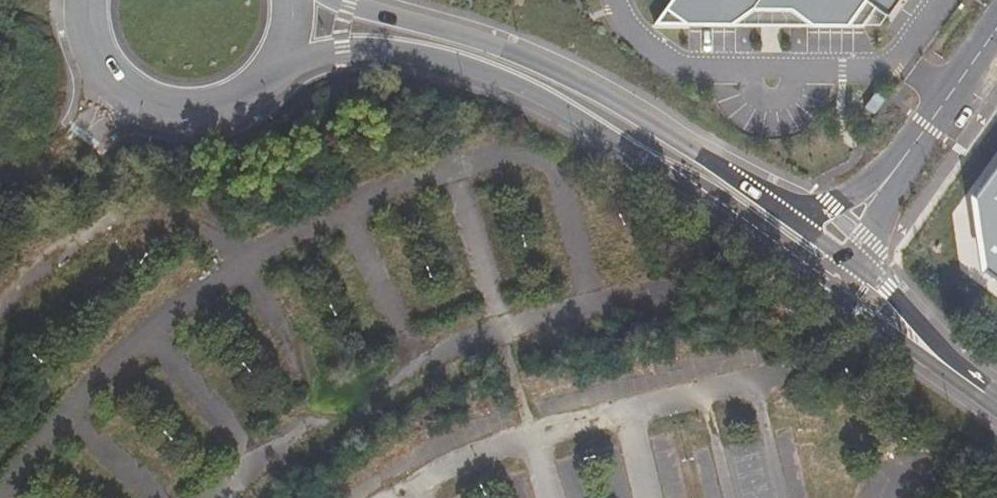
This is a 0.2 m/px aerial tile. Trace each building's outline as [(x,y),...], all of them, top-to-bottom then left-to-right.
[(890,18),(903,0),(678,0),(658,27),(863,29),(890,18)] [(773,298),(767,307),(781,316),(787,307),(773,298)]
